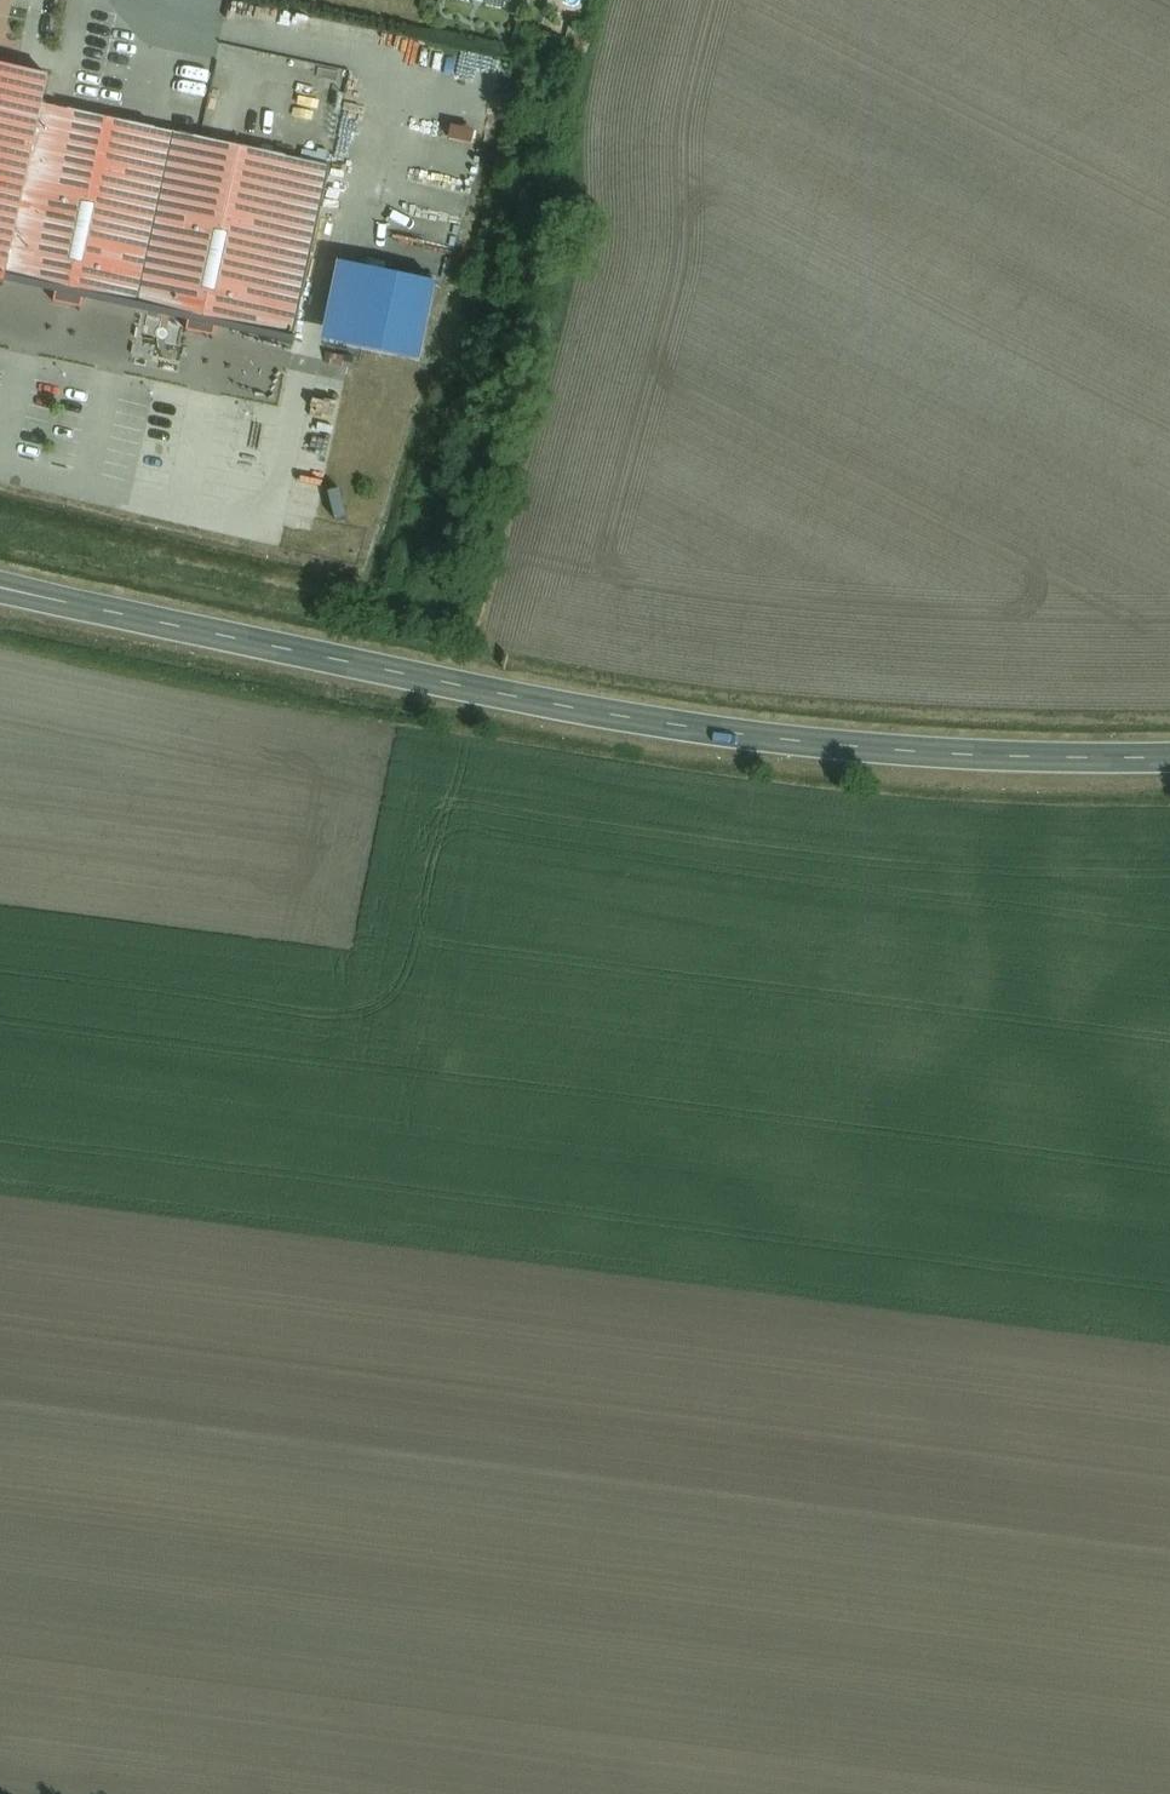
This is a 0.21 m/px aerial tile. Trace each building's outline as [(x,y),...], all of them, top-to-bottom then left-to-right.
[(453,2),(504,13),(507,0),(453,0),(453,2)] [(289,344),(328,173),(44,109),(50,81),(0,70),(0,279),(289,344)]
